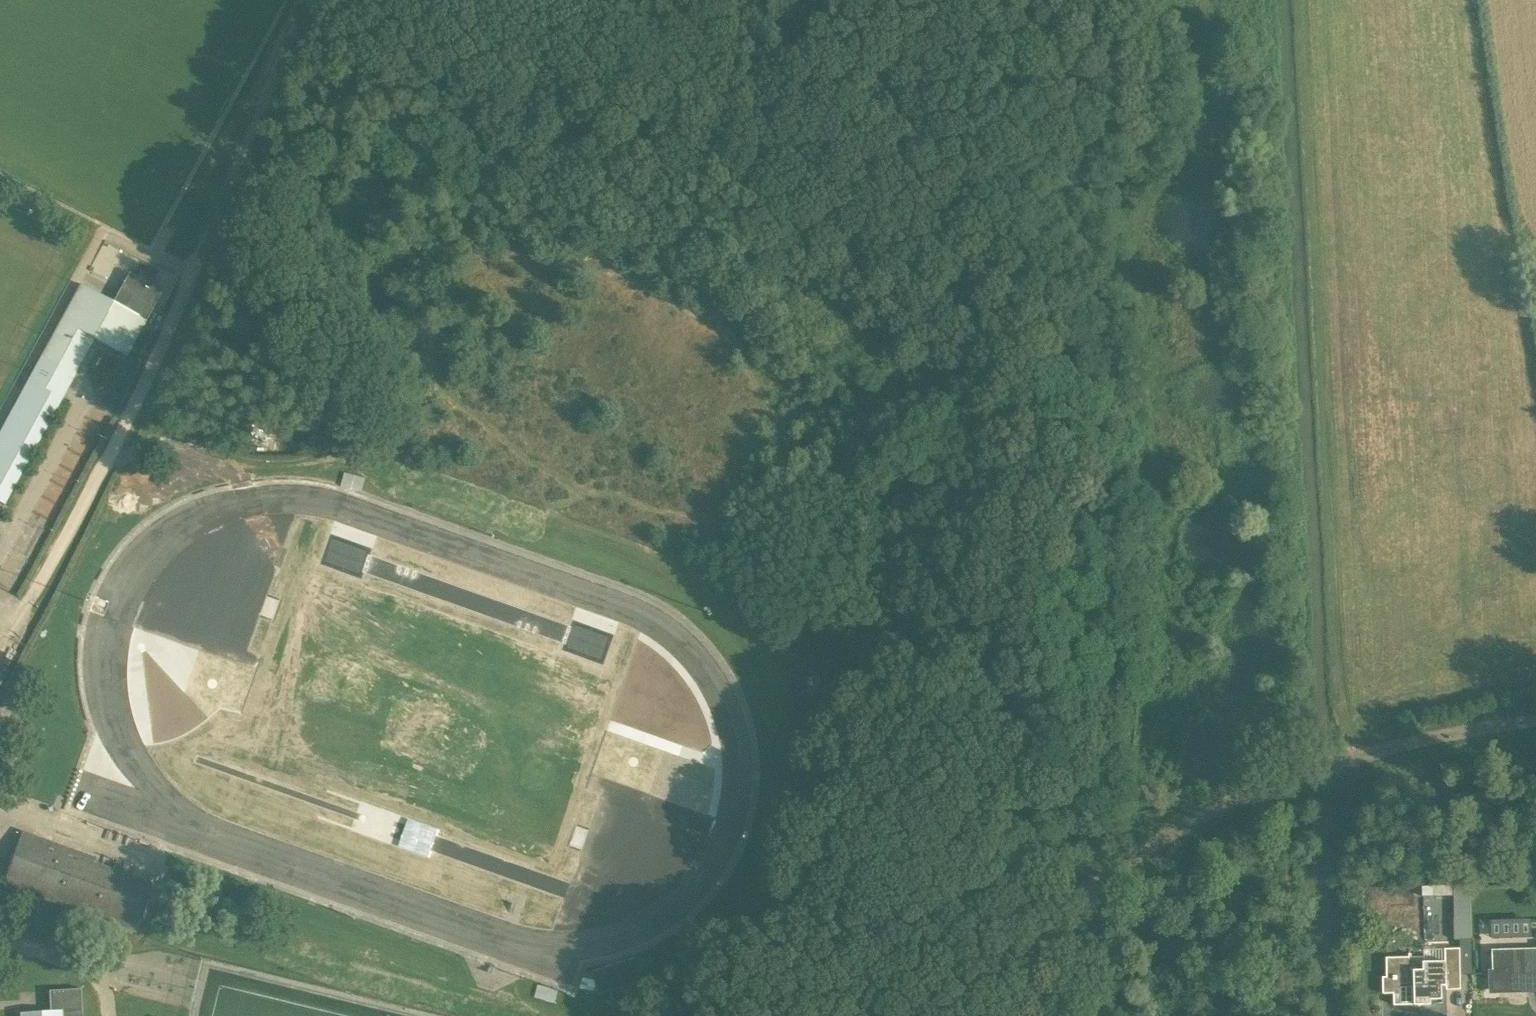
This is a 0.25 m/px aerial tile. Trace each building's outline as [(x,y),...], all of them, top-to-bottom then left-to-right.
[(60,320),(47,343),(81,362),(93,339),(126,356),(145,320),(151,309),(162,290),(128,272),(112,301),(80,284),(60,320)] [(40,356),(0,431),(0,502),(4,504),(61,398),(62,396),(74,375),(40,356)] [(86,855),(21,832),(2,884),(134,931),(144,902),(131,897),(137,879),(84,860),(86,855)] [(1471,886),(1454,886),(1454,939),(1472,939),(1471,886)] [(1394,994),(1394,1006),(1413,1005),(1432,1005),(1432,1000),(1440,1000),(1440,986),(1445,986),(1445,975),(1461,975),(1460,949),(1442,949),(1442,961),(1422,961),(1422,956),(1384,957),(1385,977),(1381,977),(1382,994),(1394,994)] [(1491,950),(1492,990),(1528,989),(1527,982),(1535,982),(1535,949),(1491,950)] [(80,989),(48,991),(49,1011),(19,1012),(19,1015),(82,1015),(80,989)]
